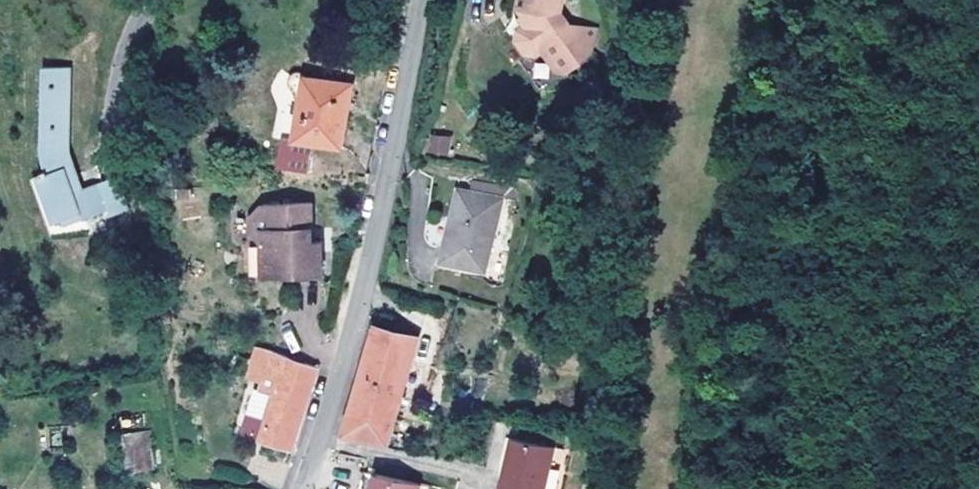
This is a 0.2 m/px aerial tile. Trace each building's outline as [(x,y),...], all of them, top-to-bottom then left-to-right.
[(523,11),(520,14),(524,20),(517,25),(514,39),(523,52),(533,54),(540,49),(553,70),(563,72),(577,63),(576,61),(589,49),(593,26),(567,21),(559,8),(560,0),(517,0),(517,3),(524,4),(523,11)] [(74,66),(46,64),(45,155),(49,169),(42,172),(42,174),(58,220),(69,217),(69,234),(93,230),(91,215),(114,208),(115,212),(131,207),(119,175),(86,186),(72,147),(74,66)] [(286,136),(281,166),(310,171),(316,141),(345,145),(355,83),(296,72),(295,82),(303,96),(297,138),(286,136)] [(459,137),(441,134),(438,149),(457,153),(459,137)] [(55,236),(69,234),(69,217),(58,220),(42,174),(34,175),(55,236)] [(174,190),(176,218),(199,216),(197,188),(174,190)] [(461,189),(445,261),(488,271),(504,198),(461,189)] [(315,203),(264,207),(255,218),(257,235),(269,248),(270,279),(327,275),(325,241),(314,242),(314,228),(317,226),(315,203)] [(358,395),(347,435),(390,445),(420,337),(377,325),(358,395)] [(275,349),(262,344),(251,385),(265,388),(275,349)] [(323,366),(275,349),(265,388),(278,392),(264,435),(298,446),(323,366)] [(150,430),(120,432),(124,472),(154,470),(150,430)] [(502,488),(545,488),(557,451),(518,438),(502,488)] [(425,487),(367,472),(362,488),(425,488),(425,487)]
